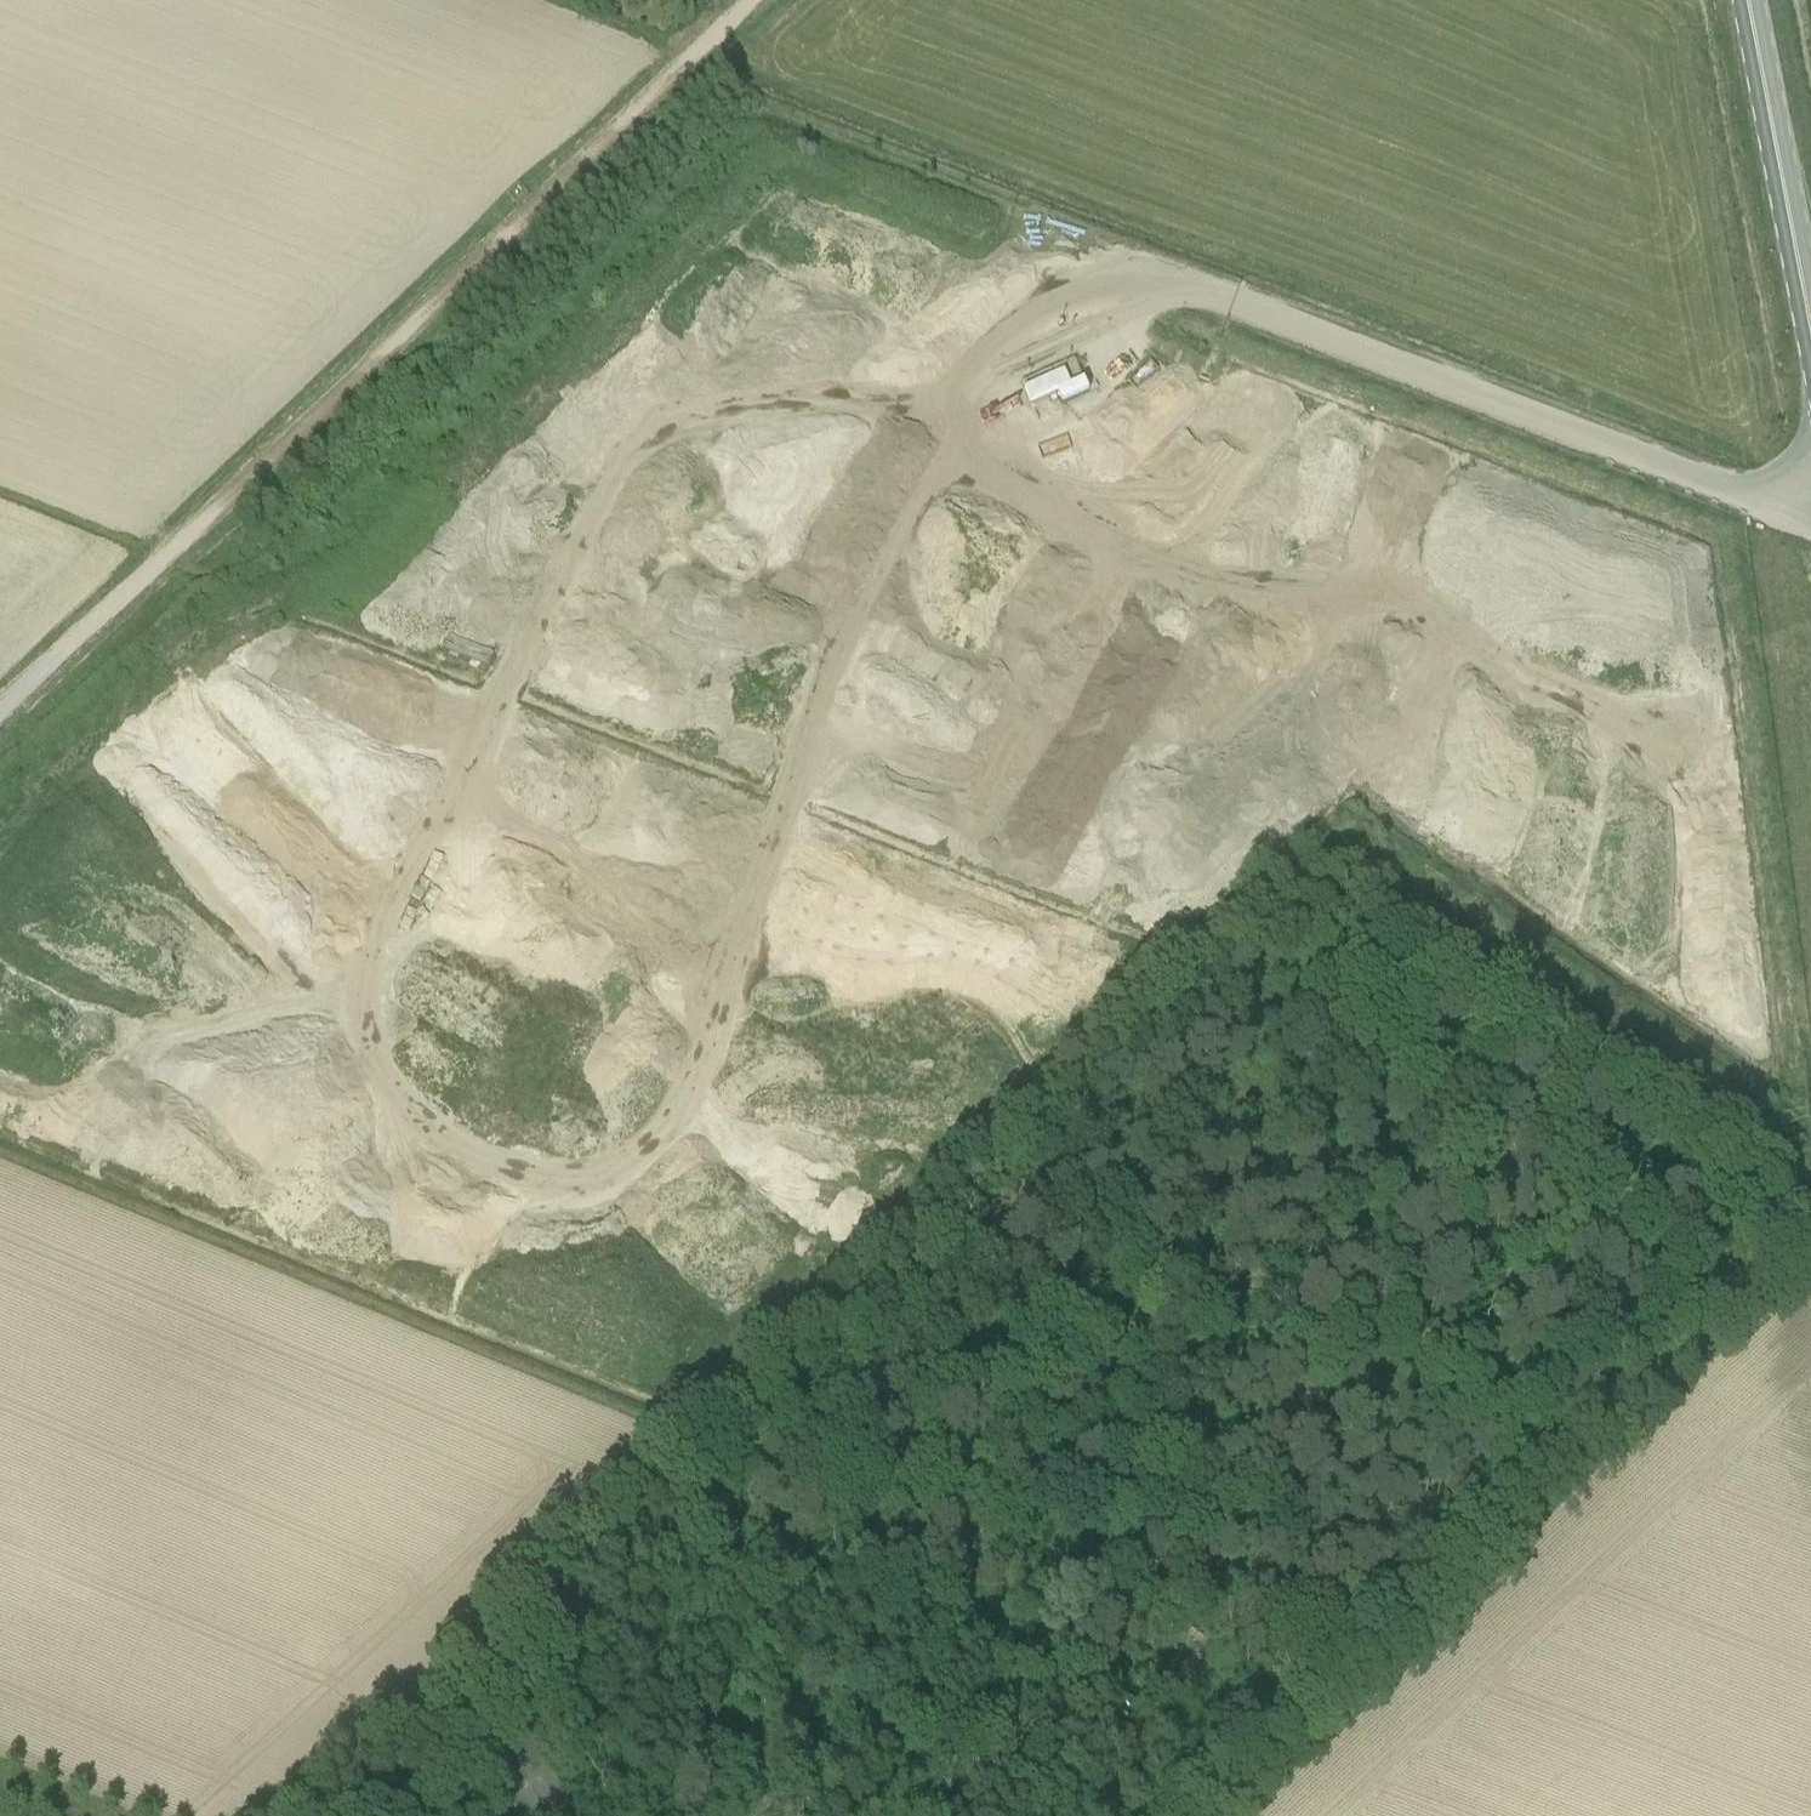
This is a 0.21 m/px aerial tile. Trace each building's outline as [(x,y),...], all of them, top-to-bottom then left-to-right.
[(686,1574),(702,1580),(707,1569),(699,1566),(699,1567),(690,1564),(686,1574)] [(515,1815),(579,1815),(528,1732),(482,1760),(515,1815)]
